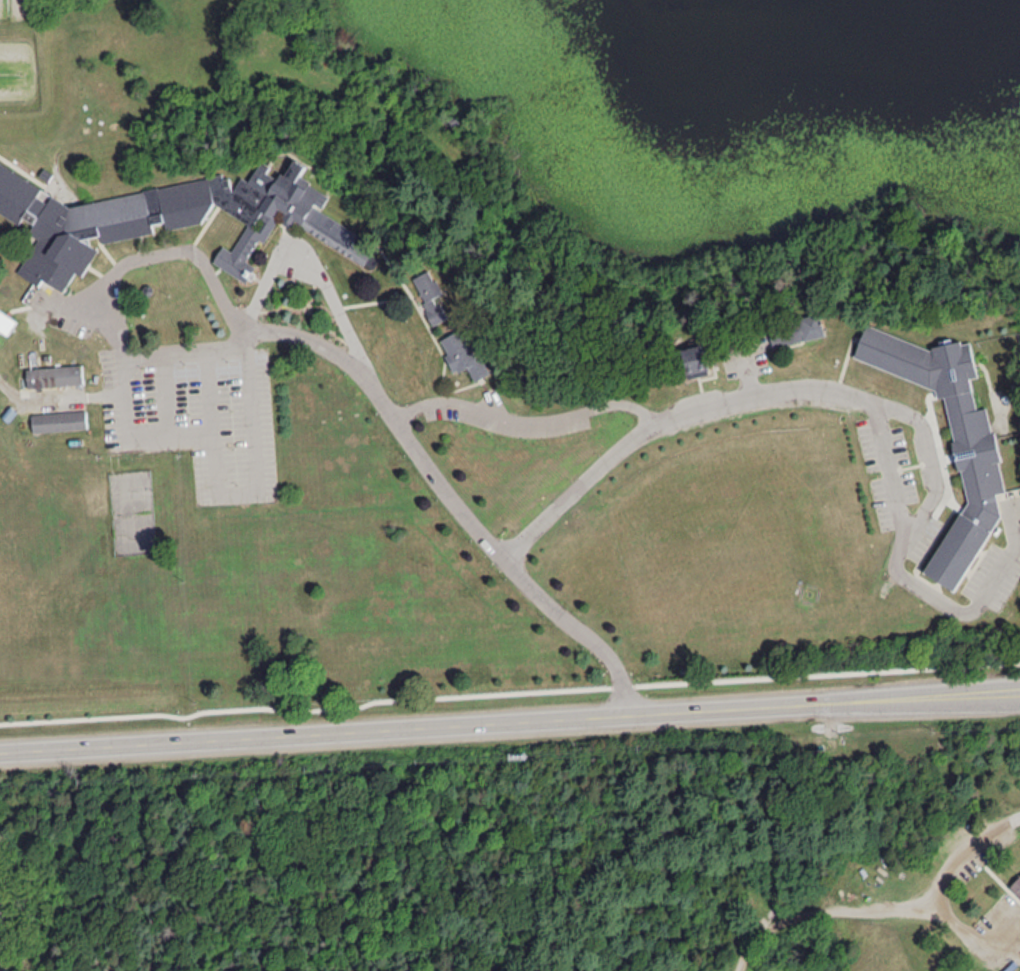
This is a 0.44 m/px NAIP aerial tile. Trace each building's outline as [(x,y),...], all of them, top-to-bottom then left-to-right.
[(0,164),(0,209),(31,228),(30,229),(38,239),(18,272),(39,284),(44,280),(63,292),(75,271),(83,276),(97,250),(88,238),(201,225),(214,202),(254,226),(211,260),(242,279),(280,214),(365,264),(374,249),(373,241),(322,210),(328,199),(298,161),(277,178),(265,163),(235,187),(230,181),(60,199),(0,164)] [(413,277),(434,324),(448,318),(441,302),(446,300),(432,269),(413,277)] [(17,320),(0,309),(0,329),(8,334),(17,320)] [(827,336),(824,320),(820,321),(820,319),(771,327),(774,345),(827,336)] [(964,480),(931,578),(965,589),(997,495),(997,492),(1005,491),(1000,461),(1000,459),(995,431),(991,430),(987,407),(977,408),(971,378),(978,377),(972,344),(961,340),(934,345),(933,347),(867,325),(855,359),(936,386),(938,398),(946,396),(953,439),(953,441),(958,470),(962,471),(964,480)] [(468,366),(474,380),(488,374),(467,326),(440,339),(455,372),(468,366)] [(681,349),(687,378),(710,373),(704,344),(681,349)] [(28,386),(83,384),(82,365),(27,367),(28,386)] [(32,412),(33,431),(87,429),(86,410),(32,412)] [(1008,885),(1019,873),(1019,896),(1008,885)]
